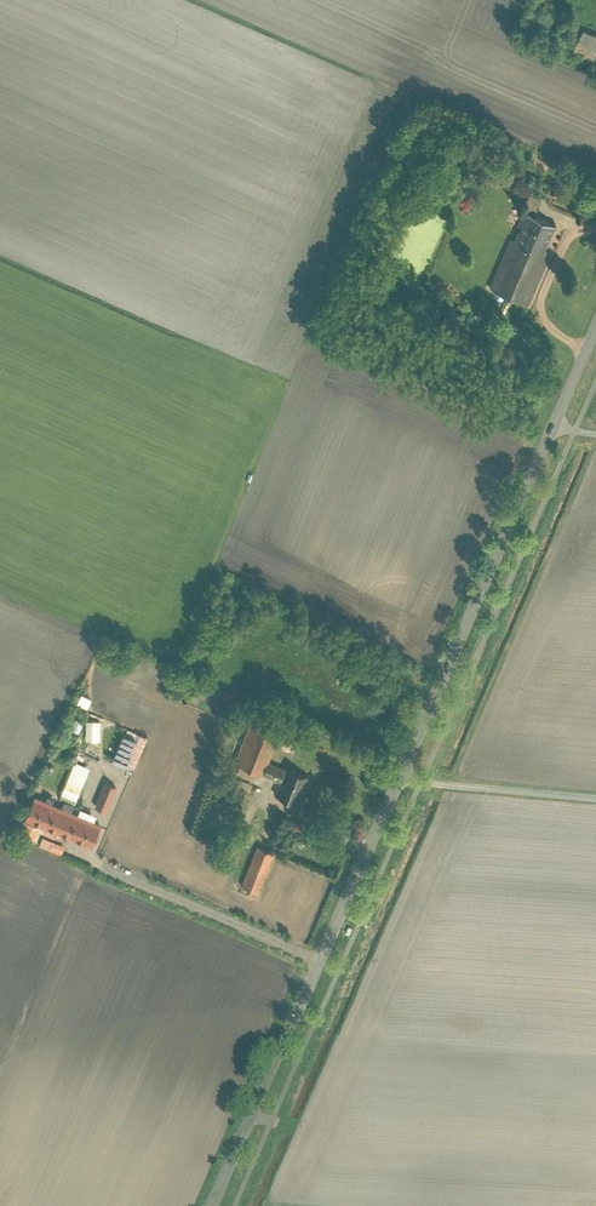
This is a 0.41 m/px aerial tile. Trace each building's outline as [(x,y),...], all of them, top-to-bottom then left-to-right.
[(582,46),(595,53),(595,35),(589,32),(582,46)] [(537,207),(541,196),(530,192),(526,203),(537,207)] [(528,298),(550,249),(544,246),(554,225),(522,211),(516,223),(522,225),(518,235),(512,233),(491,281),(528,298)] [(77,701),(86,706),(91,698),(82,692),(77,701)] [(102,743),(102,722),(88,722),(87,742),(102,743)] [(272,735),(246,725),(231,765),(279,782),(273,797),(297,805),(308,775),(263,759),(272,735)] [(129,768),(140,743),(124,736),(113,760),(129,768)] [(59,795),(75,801),(90,765),(74,759),(59,795)] [(87,801),(101,807),(111,783),(97,777),(87,801)] [(96,823),(32,795),(21,821),(84,849),(96,823)] [(43,835),(39,843),(61,853),(65,844),(43,835)] [(257,890),(273,852),(255,844),(239,882),(257,890)]
